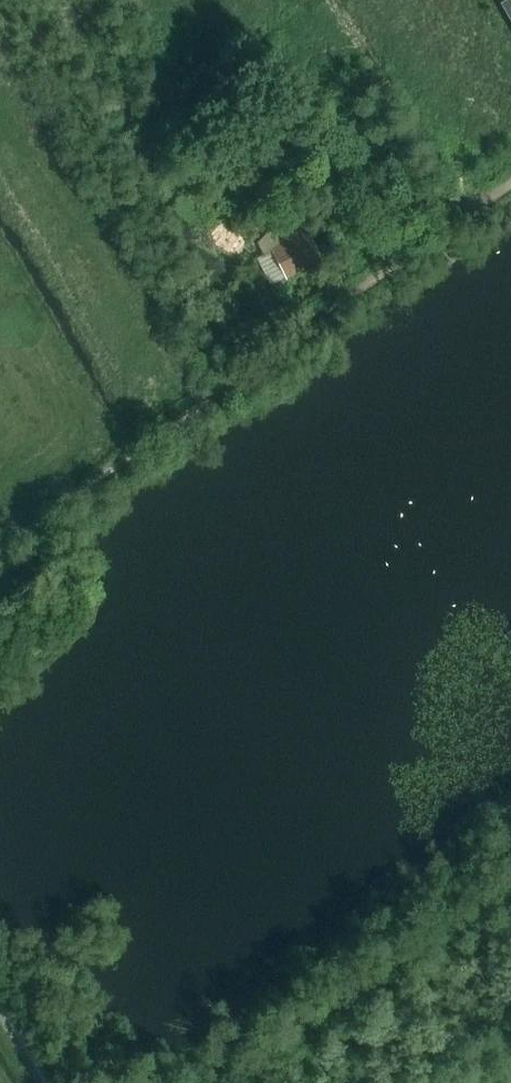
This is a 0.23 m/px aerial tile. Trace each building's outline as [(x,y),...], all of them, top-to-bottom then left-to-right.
[(287,278),(288,281),(323,263),(300,217),(282,226),(291,244),(260,260),(273,286),(287,278)]
